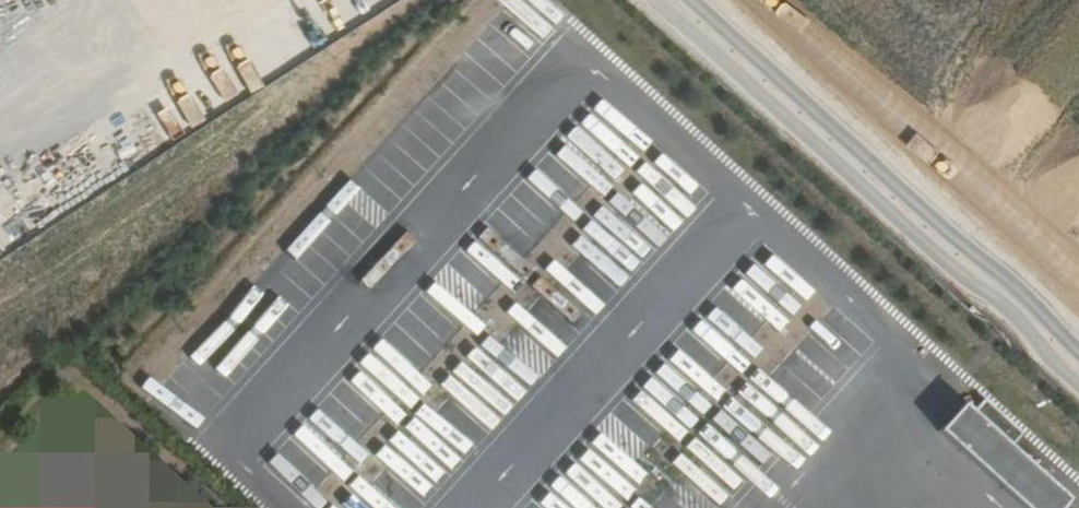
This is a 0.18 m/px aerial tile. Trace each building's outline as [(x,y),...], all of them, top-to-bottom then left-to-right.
[(433,68),(463,91),(469,82),(439,60),(433,68)] [(658,148),(650,157),(695,199),(704,189),(658,148)] [(778,329),(814,291),(768,248),(732,286),(778,329)] [(384,341),(376,350),(422,393),(430,384),(384,341)] [(175,355),(151,380),(140,391),(185,434),(220,398),(175,355)] [(423,498),(486,432),(440,388),(377,454),(423,498)] [(983,398),(971,411),(1011,447),(1022,434),(983,398)] [(963,404),(938,432),(1023,507),(1062,507),(1070,500),(1011,447),(971,411),(963,404)] [(609,507),(617,507),(623,500),(574,467),(566,479),(609,507)] [(356,475),(331,507),(401,507),(356,475)] [(539,507),(591,507),(561,482),(539,507)]
